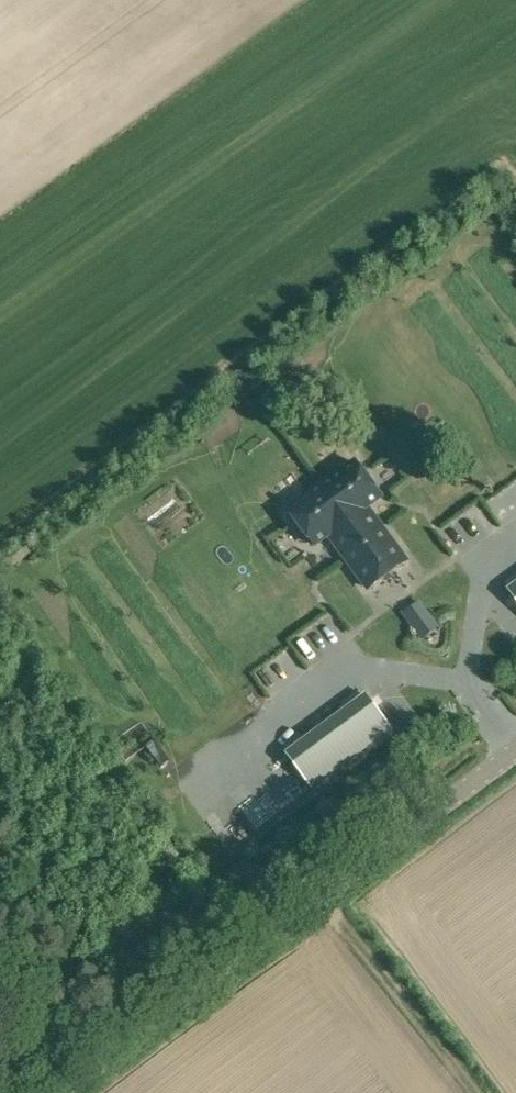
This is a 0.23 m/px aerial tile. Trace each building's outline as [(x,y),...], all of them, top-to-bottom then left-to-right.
[(504,349),(513,363),(515,361),(515,342),(504,349)] [(381,496),(357,462),(290,511),(315,545),(330,534),(370,588),(407,561),(367,507),(381,496)] [(417,604),(400,618),(420,646),(437,633),(417,604)] [(310,634),(300,641),(313,660),(323,652),(310,634)] [(367,695),(287,754),(314,789),(393,730),(367,695)]
